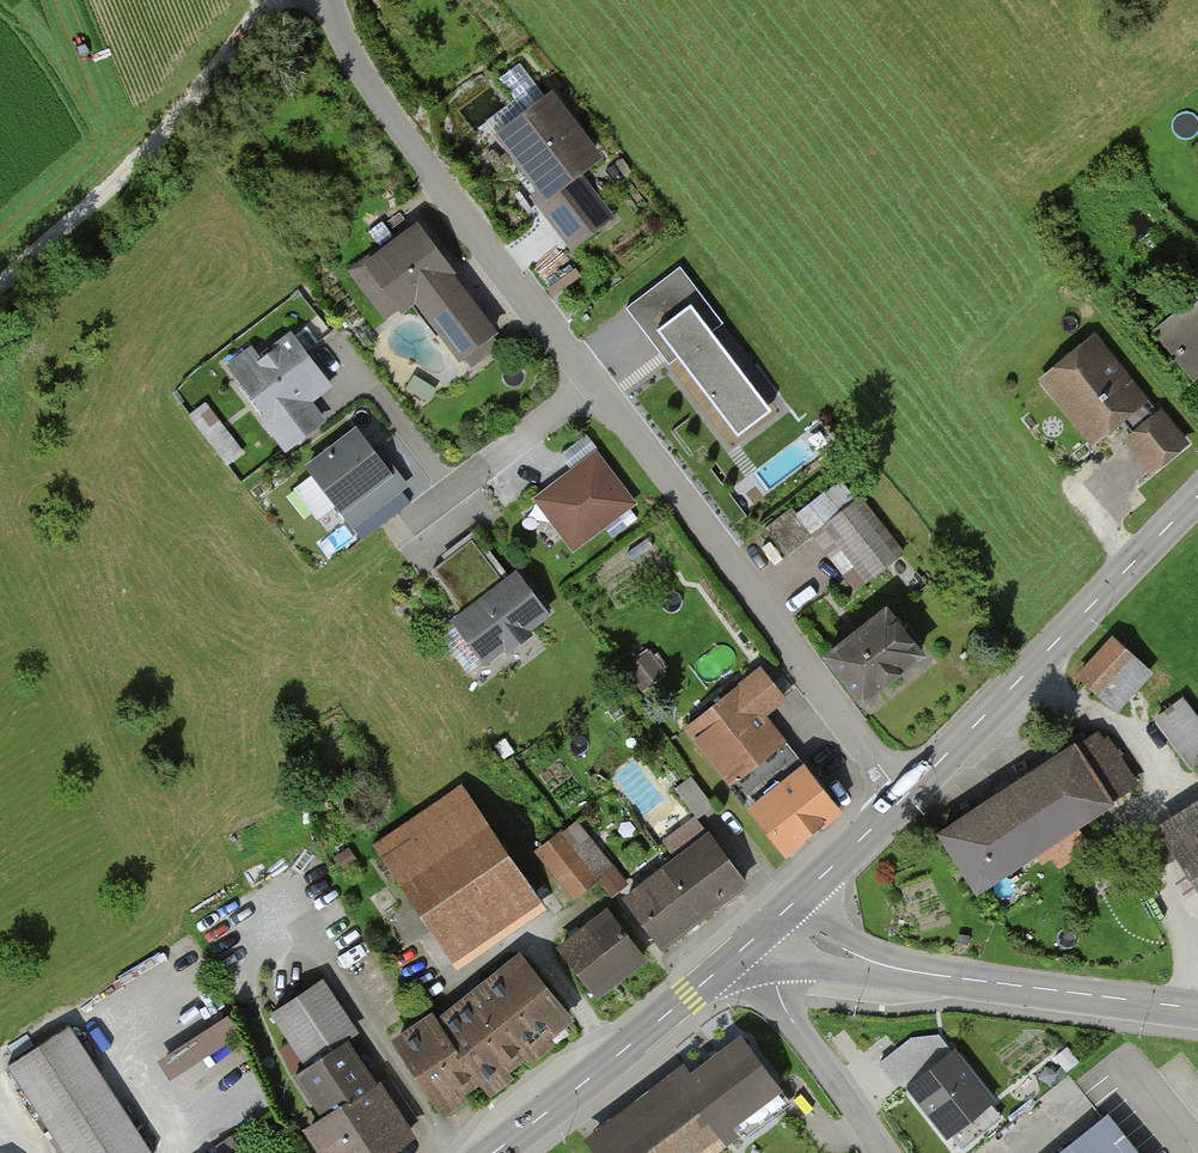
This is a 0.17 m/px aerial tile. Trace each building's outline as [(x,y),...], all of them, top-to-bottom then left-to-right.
[(606,162),(559,100),(512,135),(552,188),(542,196),(580,246),(615,219),(585,178),(606,162)] [(429,229),(373,268),(407,316),(430,300),(470,358),(503,335),(429,229)] [(785,404),(687,271),(592,341),(626,387),(668,356),(732,443),(785,404)] [(1164,341),(1197,380),(1197,311),(1164,341)] [(335,384),(300,338),(239,384),(293,455),(330,427),(312,402),(335,384)] [(1194,442),(1102,338),(1048,385),(1102,446),(1124,426),(1162,469),(1194,442)] [(356,425),(305,463),(352,526),(403,488),(356,425)] [(753,467),(765,487),(829,448),(816,428),(753,467)] [(640,504),(603,455),(544,500),(581,549),(640,504)] [(907,552),(870,506),(827,540),(864,586),(907,552)] [(557,614),(526,574),(508,588),(476,545),(443,570),(475,613),(464,621),(494,661),(557,614)] [(935,661),(899,611),(833,659),(869,708),(935,661)] [(1156,673),(1120,641),(1086,679),(1122,711),(1156,673)] [(771,674),(696,731),(788,854),(848,809),(774,711),(790,699),(771,674)] [(1190,698),(1162,717),(1197,767),(1197,766),(1197,710),(1190,698)] [(1108,733),(948,835),(988,897),(1148,795),(1108,733)] [(698,773),(680,781),(695,814),(713,805),(698,773)] [(547,906),(465,789),(386,843),(469,961),(547,906)] [(1175,829),(1197,866),(1197,815),(1175,829)] [(687,859),(631,901),(665,947),(752,881),(703,817),(672,840),(687,859)] [(615,870),(581,825),(543,853),(577,898),(615,870)] [(651,964),(613,915),(565,951),(603,1001),(651,964)] [(580,1021),(529,958),(446,1024),(440,1016),(406,1044),(454,1104),(483,1081),(492,1092),(580,1021)] [(422,1138),(352,1041),(361,1034),(324,982),(281,1013),(321,1069),(308,1078),(338,1119),(319,1133),(334,1152),(400,1152),(422,1138)] [(159,1055),(169,1076),(231,1045),(220,1023),(159,1055)] [(910,1086),(946,1135),(991,1102),(933,1024),(880,1063),(897,1085),(932,1059),(937,1066),(910,1086)] [(77,1032),(16,1070),(68,1152),(154,1152),(77,1032)] [(752,1037),(696,1080),(739,1135),(794,1092),(752,1037)] [(739,1135),(696,1080),(603,1152),(604,1152),(715,1152),(739,1135)] [(1109,1118),(1063,1152),(1136,1152),(1109,1118)]
